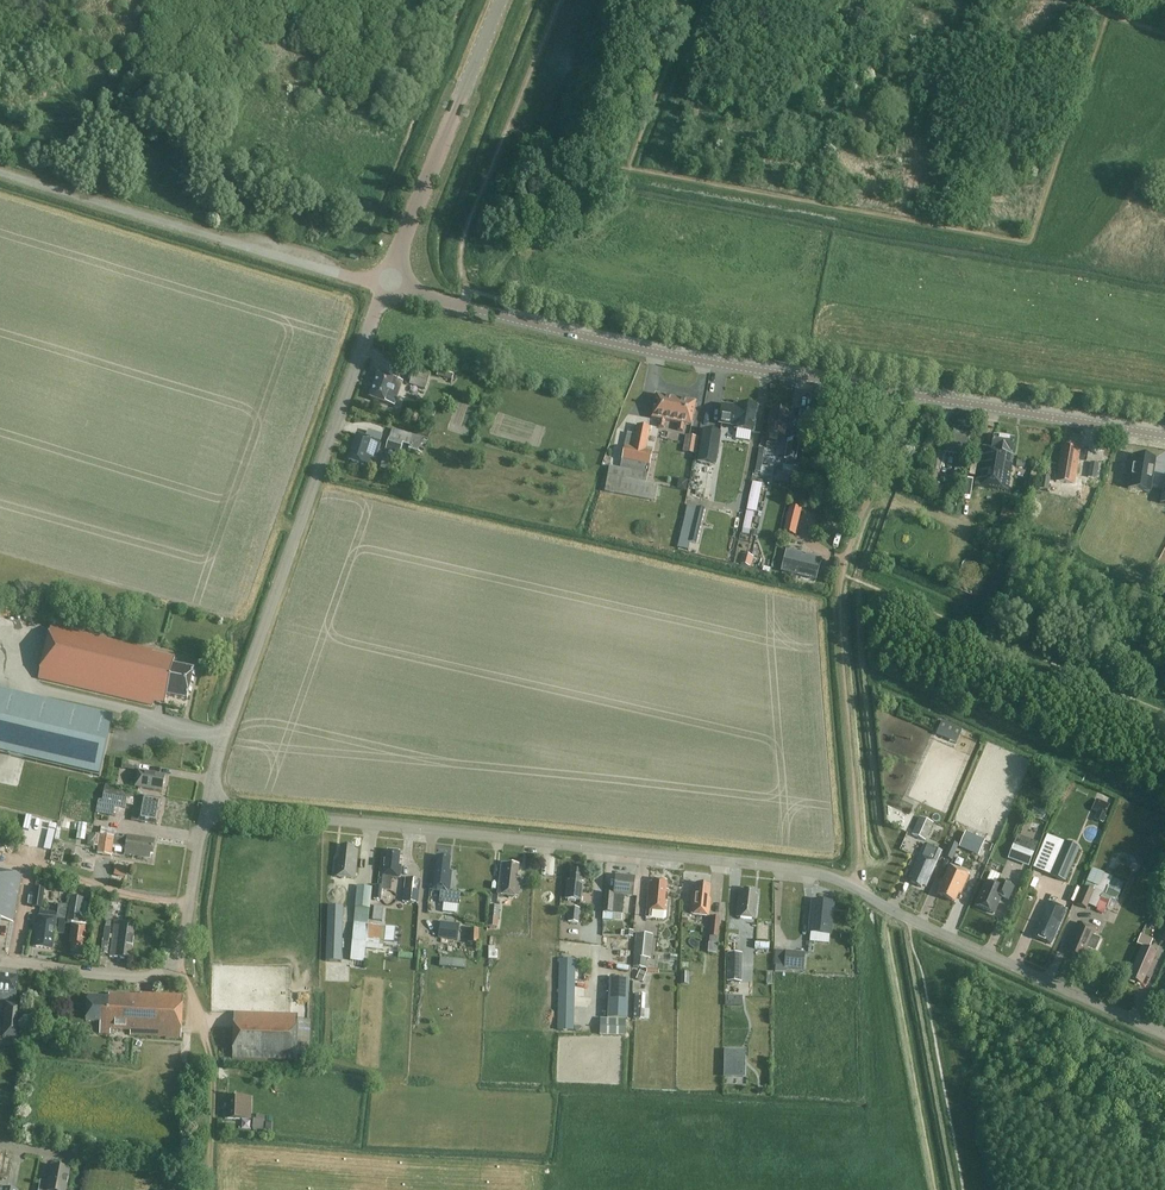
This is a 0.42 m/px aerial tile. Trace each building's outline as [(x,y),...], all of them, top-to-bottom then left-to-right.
[(413,372),(410,383),(427,388),(430,377),(413,372)] [(369,397),(394,407),(403,382),(378,373),(369,397)] [(673,422),(676,399),(656,395),(652,418),(661,420),(659,427),(664,428),(666,421),(673,422)] [(692,426),(696,403),(676,399),(673,422),(680,423),(678,431),(683,431),(685,424),(692,426)] [(720,423),(732,425),(732,422),(737,423),(736,430),(753,432),(757,408),(740,405),(739,411),(734,411),(734,408),(723,406),(720,423)] [(785,436),(789,412),(772,410),(766,446),(777,448),(779,435),(785,436)] [(625,445),(646,450),(651,427),(637,424),(635,434),(628,433),(625,445)] [(969,444),(972,430),(950,427),(948,440),(948,445),(960,447),(959,454),(969,455),(970,448),(969,448),(969,444)] [(389,439),(403,444),(410,446),(409,450),(418,453),(420,449),(425,450),(428,442),(423,440),(424,438),(393,428),(389,439)] [(716,465),(721,433),(703,431),(698,462),(716,465)] [(382,444),(357,435),(349,460),(373,469),(382,444)] [(699,437),(686,435),(683,452),(696,454),(699,437)] [(976,485),(1008,490),(1014,455),(1012,455),(1014,439),(994,436),(992,449),(983,447),(976,485)] [(400,454),(403,444),(389,439),(386,450),(400,454)] [(799,441),(788,440),(785,459),(796,460),(799,441)] [(622,460),(650,466),(653,451),(646,450),(625,445),(622,460)] [(1080,450),(1076,449),(1076,447),(1065,445),(1065,450),(1061,449),(1056,482),(1062,483),(1060,494),(1068,495),(1070,484),(1075,485),(1080,450)] [(929,470),(940,472),(943,453),(933,451),(929,470)] [(1130,479),(1129,488),(1150,492),(1151,483),(1154,462),(1155,459),(1134,455),(1131,469),(1130,479)] [(381,468),(392,472),(394,464),(383,460),(381,468)] [(648,474),(650,466),(622,460),(621,468),(648,474)] [(1091,463),(1088,477),(1096,479),(1098,465),(1099,464),(1091,463)] [(648,474),(621,468),(610,466),(605,491),(655,501),(659,484),(647,482),(648,474)] [(951,474),(958,478),(961,472),(954,469),(951,474)] [(1029,483),(1038,485),(1041,472),(1032,470),(1029,483)] [(683,478),(681,487),(689,489),(691,480),(683,478)] [(1051,479),(1042,478),(1040,489),(1049,491),(1051,479)] [(956,485),(955,484),(952,483),(945,495),(950,498),(956,485)] [(802,510),(790,507),(785,527),(798,530),(802,510)] [(705,509),(698,508),(690,543),(696,544),(705,509)] [(691,543),(690,543),(680,541),(678,548),(689,551),(691,543)] [(782,571),(816,579),(821,559),(787,551),(782,571)] [(743,553),(740,564),(752,567),(754,556),(743,553)] [(154,650),(51,626),(39,679),(153,705),(154,702),(165,702),(167,696),(187,700),(194,671),(173,666),(175,658),(153,653),(154,650)] [(0,691),(0,753),(100,776),(113,717),(0,691)] [(943,721),(937,734),(943,737),(946,732),(959,738),(962,730),(949,724),(943,721)] [(162,792),(165,776),(139,771),(141,763),(124,760),(122,768),(136,770),(134,779),(137,780),(135,787),(162,792)] [(102,801),(99,800),(97,812),(114,816),(116,806),(125,808),(126,805),(135,807),(132,821),(158,825),(162,800),(136,796),(137,794),(109,788),(109,786),(106,786),(102,801)] [(1105,816),(1110,805),(1097,799),(1092,810),(1097,813),(1094,820),(1103,824),(1106,817),(1105,816)] [(912,834),(926,841),(934,823),(920,817),(912,834)] [(62,828),(70,830),(71,823),(63,821),(62,828)] [(97,853),(112,856),(113,846),(126,848),(125,854),(151,858),(151,854),(154,854),(155,843),(151,842),(151,839),(124,835),(123,838),(115,837),(116,830),(102,828),(101,835),(89,833),(87,845),(98,847),(97,853)] [(56,831),(49,829),(44,849),(51,851),(56,831)] [(966,832),(959,848),(978,856),(985,840),(966,832)] [(1051,875),(1065,842),(1048,835),(1034,868),(1051,875)] [(944,857),(953,860),(959,845),(950,842),(944,857)] [(1065,842),(1051,875),(1066,881),(1080,849),(1065,842)] [(1009,859),(1028,867),(1035,850),(1015,843),(1009,859)] [(355,848),(341,846),(340,860),(336,859),(334,877),(355,879),(358,850),(354,850),(355,848)] [(401,853),(387,851),(386,854),(383,853),(379,886),(376,885),(375,899),(382,900),(384,890),(391,890),(392,877),(400,878),(402,866),(399,866),(401,853)] [(937,863),(920,856),(910,878),(913,879),(911,883),(922,887),(923,885),(926,887),(937,863)] [(440,903),(460,905),(461,893),(449,892),(452,871),(449,871),(451,858),(437,857),(436,860),(433,860),(430,890),(441,891),(440,903)] [(502,864),(498,894),(508,896),(508,897),(509,898),(510,899),(511,899),(512,899),(513,899),(514,899),(514,898),(515,898),(515,897),(515,896),(519,897),(521,879),(518,879),(519,866),(502,864)] [(127,868),(116,865),(114,875),(125,878),(127,868)] [(969,875),(951,866),(938,895),(955,902),(959,893),(961,893),(969,875)] [(22,874),(0,870),(0,924),(1,920),(13,922),(22,874)] [(583,872),(572,871),(571,881),(568,881),(566,899),(582,901),(583,883),(582,883),(583,872)] [(998,881),(1001,876),(992,872),(976,906),(994,914),(1001,897),(1008,901),(1014,888),(998,881)] [(1098,886),(1095,892),(1089,905),(1104,913),(1111,899),(1116,902),(1118,896),(1105,889),(1111,877),(1105,874),(1099,887),(1098,886)] [(633,897),(635,878),(616,876),(614,895),(605,894),(603,913),(623,914),(625,896),(633,897)] [(403,902),(419,904),(421,879),(406,878),(403,902)] [(1125,884),(1112,878),(1107,888),(1120,894),(1125,884)] [(36,888),(45,889),(45,886),(47,886),(48,880),(37,879),(36,888)] [(667,881),(653,880),(653,882),(650,882),(647,917),(666,919),(668,894),(666,894),(667,881)] [(710,899),(711,886),(696,884),(696,890),(693,889),(690,915),(683,914),(682,924),(688,924),(689,920),(691,920),(692,915),(710,917),(711,899),(710,899)] [(356,908),(370,910),(373,888),(357,886),(355,908),(356,908)] [(1087,909),(1089,905),(1095,892),(1084,887),(1076,905),(1087,909)] [(36,888),(35,888),(33,907),(43,908),(45,889),(36,888)] [(756,890),(744,889),(744,892),(740,891),(737,917),(755,919),(758,895),(755,895),(756,890)] [(68,922),(81,924),(84,899),(72,897),(68,922)] [(813,901),(810,927),(831,929),(833,906),(831,906),(831,903),(813,901)] [(1067,909),(1049,901),(1039,924),(1041,925),(1036,937),(1052,945),(1067,909)] [(373,920),(382,921),(384,907),(375,906),(373,920)] [(489,926),(499,927),(500,906),(490,906),(489,926)] [(326,961),(342,962),(344,908),(329,907),(326,961)] [(367,925),(368,925),(370,910),(356,908),(355,923),(367,925)] [(580,909),(570,908),(568,925),(578,926),(580,909)] [(103,940),(101,953),(108,954),(110,938),(110,936),(114,911),(109,910),(106,926),(104,940),(103,940)] [(53,950),(58,913),(41,911),(40,917),(39,917),(38,925),(34,925),(33,935),(37,936),(35,947),(53,950)] [(708,952),(717,953),(721,917),(712,917),(708,952)] [(123,922),(115,921),(113,936),(112,938),(110,957),(131,959),(133,947),(134,938),(135,925),(123,924),(123,922)] [(439,938),(458,941),(460,924),(441,922),(439,938)] [(1096,930),(1079,922),(1066,951),(1084,959),(1096,930)] [(352,941),(366,942),(367,925),(355,923),(354,923),(352,941)] [(84,941),(86,941),(88,926),(72,924),(70,943),(72,943),(71,952),(82,953),(84,941)] [(368,926),(366,945),(384,946),(384,942),(386,928),(368,926)] [(394,943),(395,929),(386,928),(384,942),(394,943)] [(470,943),(479,943),(480,929),(471,929),(470,943)] [(495,932),(490,932),(489,958),(498,959),(498,951),(495,951),(496,940),(495,940),(495,932)] [(634,957),(647,958),(651,959),(653,935),(637,933),(634,957)] [(1145,977),(1150,979),(1156,964),(1152,962),(1157,953),(1143,947),(1129,979),(1142,985),(1145,977)] [(794,969),(796,952),(786,951),(785,968),(794,969)] [(796,952),(794,969),(804,970),(805,953),(796,952)] [(735,953),(727,953),(727,982),(741,982),(741,964),(741,953),(735,953)] [(646,968),(647,958),(634,957),(633,967),(646,968)] [(560,959),(558,1030),(565,1030),(574,1031),(576,960),(560,959)] [(636,979),(643,982),(646,973),(640,970),(636,979)] [(690,973),(681,973),(681,984),(690,985),(690,973)] [(0,975),(0,1000),(6,1001),(6,1005),(3,1036),(21,1038),(24,1006),(16,1005),(19,978),(0,975)] [(630,979),(609,979),(608,1019),(626,1020),(629,1020),(630,979)] [(184,996),(141,993),(141,996),(122,994),(122,995),(109,994),(109,998),(88,996),(86,1022),(101,1022),(100,1033),(111,1034),(111,1029),(131,1031),(130,1035),(181,1038),(184,996)] [(635,1019),(650,1019),(650,1009),(645,1009),(646,994),(635,994),(635,1019)] [(310,1060),(311,1020),(298,1019),(298,1015),(234,1013),(233,1058),(297,1060),(310,1060)] [(601,1019),(601,1035),(626,1036),(626,1020),(608,1019),(601,1019)] [(725,1051),(724,1078),(745,1078),(746,1051),(725,1051)] [(252,1119),(252,1097),(230,1096),(230,1110),(225,1110),(225,1118),(252,1119)] [(266,1116),(257,1115),(257,1119),(254,1119),(253,1130),(266,1131),(266,1116)] [(70,1170),(52,1166),(49,1182),(41,1180),(39,1189),(67,1189),(70,1170)]
